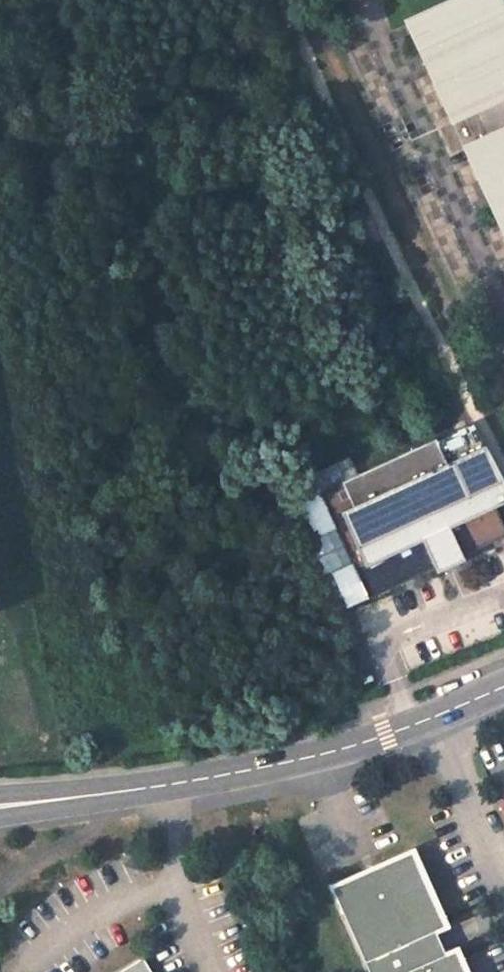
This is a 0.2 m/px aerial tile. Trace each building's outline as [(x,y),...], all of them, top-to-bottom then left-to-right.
[(402,32),(448,127),(503,102),(503,8),(501,0),(476,0),(402,32)] [(461,156),(503,253),(503,136),(461,156)] [(315,498),(363,605),(503,542),(503,531),(496,514),(503,511),(503,493),(486,454),(447,471),(435,444),(315,498)] [(338,887),(376,971),(475,971),(464,949),(454,954),(444,932),(455,927),(420,851),(338,887)] [(149,962),(131,971),(154,971),(149,962)]
